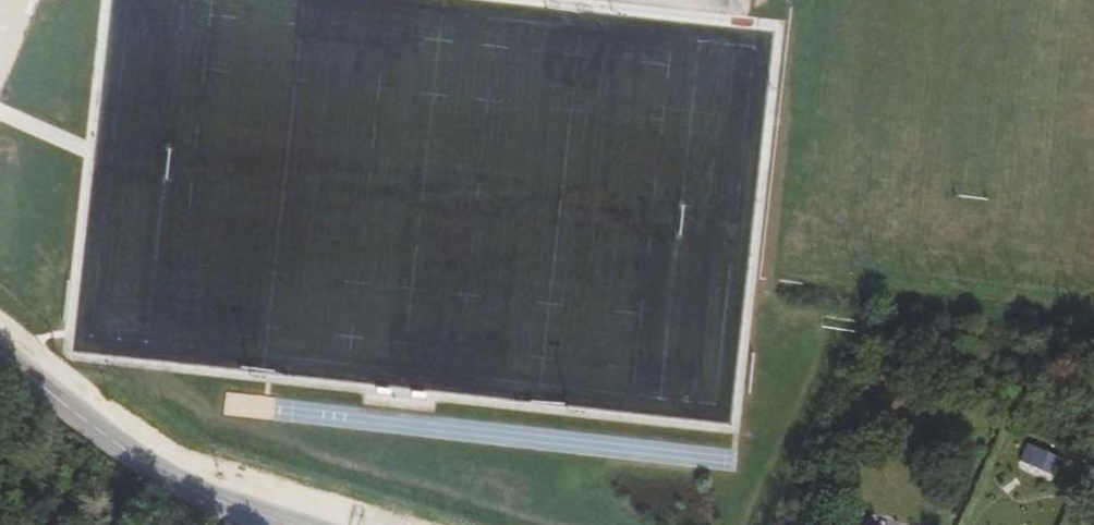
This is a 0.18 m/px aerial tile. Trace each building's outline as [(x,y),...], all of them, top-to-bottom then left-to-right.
[(1030,440),(1019,462),(1053,478),(1064,457),(1030,440)]
